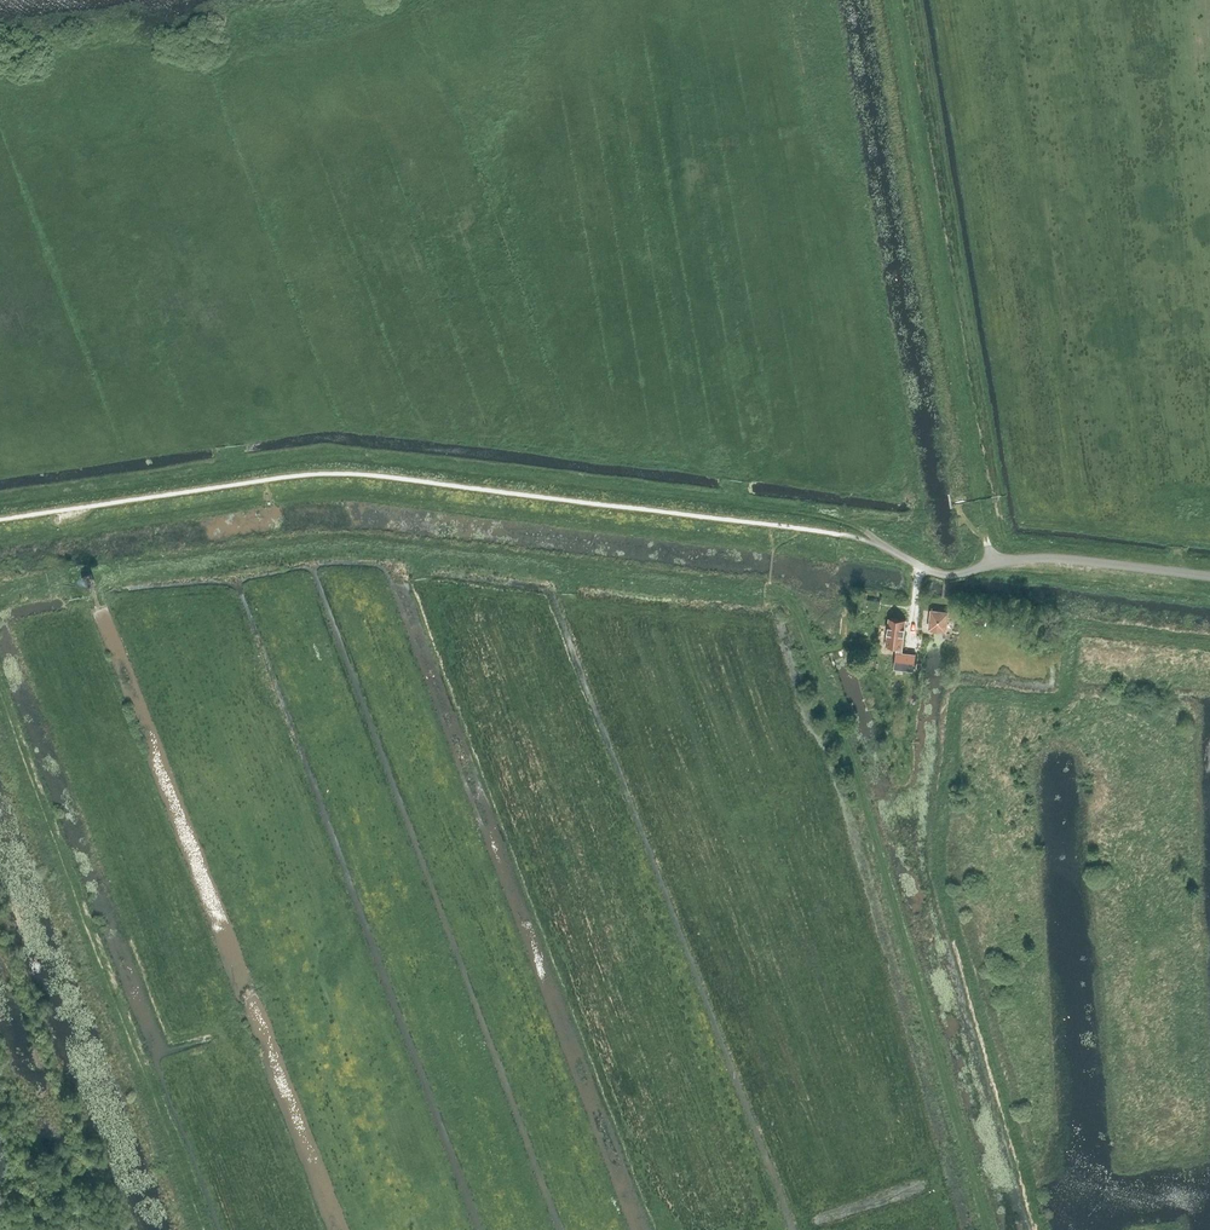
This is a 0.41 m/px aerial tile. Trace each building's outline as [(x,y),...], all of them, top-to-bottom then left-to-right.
[(85,575),(82,576),(86,586),(89,585),(90,584),(92,584),(96,582),(92,572),(88,574),(87,574),(85,575)] [(864,608),(881,610),(882,601),(865,599),(864,608)] [(943,630),(946,630),(948,618),(949,612),(942,611),(941,611),(932,610),(930,628),(935,629),(939,630),(943,630)] [(987,618),(975,615),(973,623),(985,626),(987,618)] [(906,620),(890,618),(886,646),(903,647),(906,620)]
